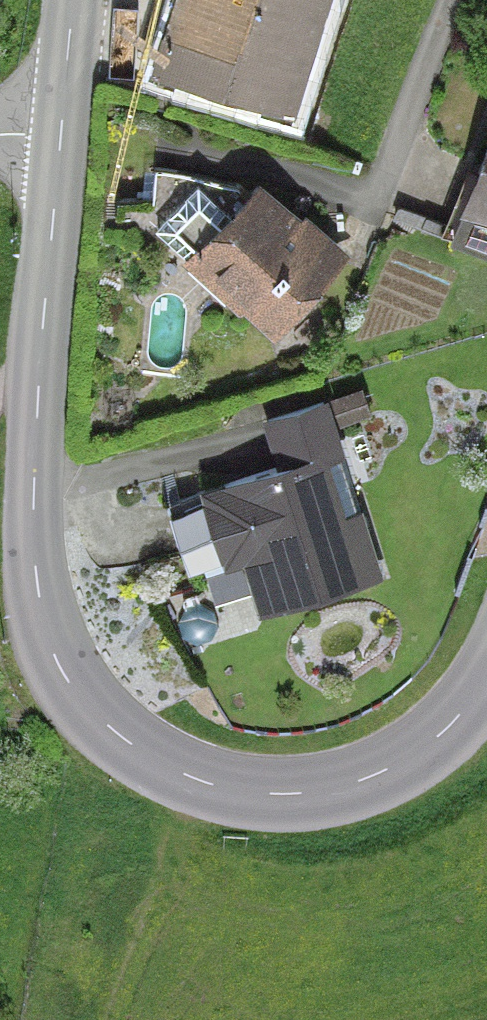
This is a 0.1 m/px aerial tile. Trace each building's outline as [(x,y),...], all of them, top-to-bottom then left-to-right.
[(164,73),(289,106),(318,0),(184,0),(164,73)] [(449,244),(486,259),(486,146),(449,244)] [(191,255),(278,337),(350,261),(323,235),(263,179),(191,255)] [(262,464),(199,485),(223,556),(239,551),(259,609),(374,571),(315,393),(246,415),(262,464)]
